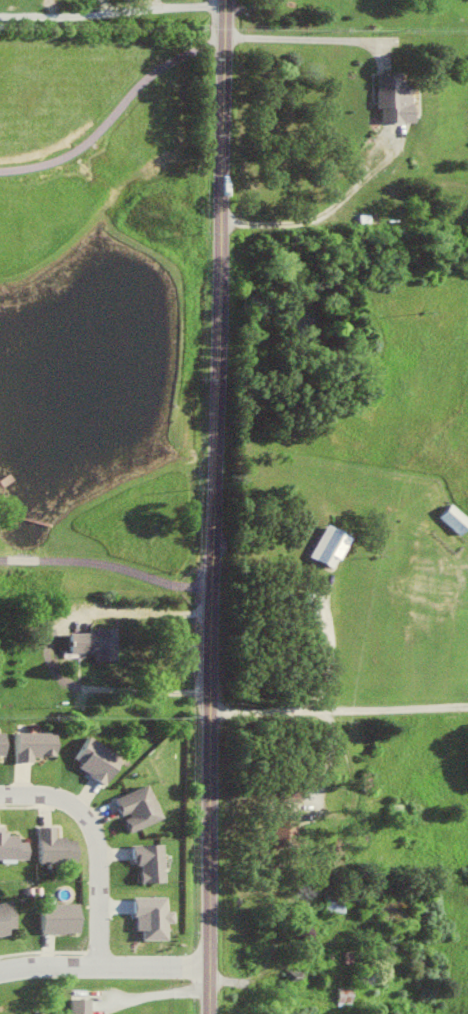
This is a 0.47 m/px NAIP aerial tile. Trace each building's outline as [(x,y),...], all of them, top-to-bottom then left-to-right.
[(381,73),(381,108),(385,108),(385,121),(416,121),(416,79),(406,79),(406,73),(381,73)] [(463,536),(467,531),(467,516),(455,504),(443,517),(463,536)] [(354,535),(329,523),(313,557),(338,568),(354,535)] [(123,628),(102,627),(102,633),(76,632),(76,652),(102,652),(102,660),(122,660),(123,628)] [(9,757),(9,732),(0,732),(0,757),(9,757)] [(61,733),(22,732),(21,762),(38,762),(38,756),(61,757),(61,733)] [(127,757),(94,736),(77,763),(110,784),(127,757)] [(167,818),(152,784),(119,799),(127,817),(134,833),(167,818)] [(32,859),(31,842),(22,842),(22,835),(10,835),(10,826),(0,826),(0,859),(32,859)] [(43,826),(43,863),(80,862),(80,838),(59,838),(59,826),(43,826)] [(167,882),(166,844),(139,845),(140,883),(167,882)] [(144,940),(169,940),(169,923),(176,923),(176,911),(169,911),(169,897),(138,897),(139,931),(144,931),(144,940)] [(20,933),(14,902),(0,905),(0,937),(20,933)] [(45,904),(46,934),(83,933),(82,903),(45,904)] [(94,999),(75,998),(74,1013),(94,1013),(94,999)]
